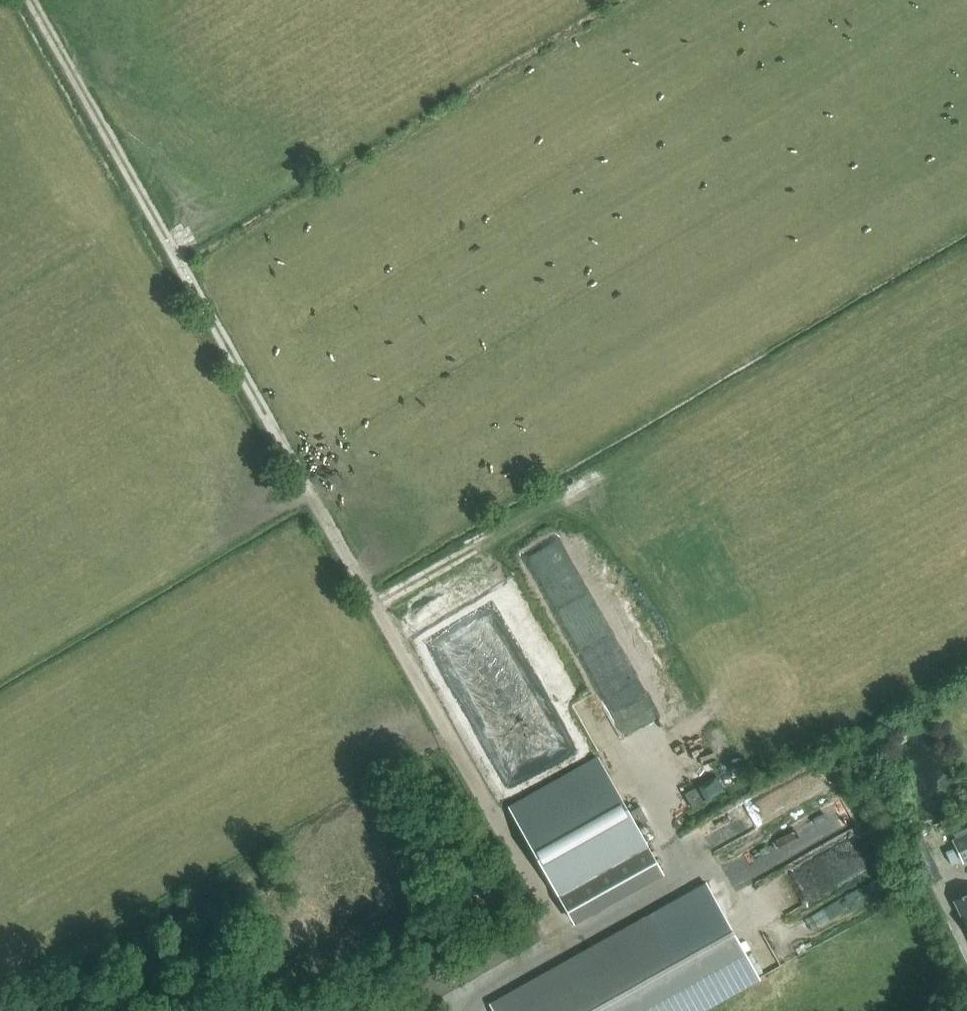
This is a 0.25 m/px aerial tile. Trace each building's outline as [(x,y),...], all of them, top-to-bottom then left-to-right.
[(565,534),(528,552),(546,587),(582,570),(565,534)] [(660,869),(598,759),(510,808),(572,919),(660,869)] [(703,773),(710,789),(727,782),(718,759),(703,766),(706,772),(703,773)] [(757,824),(831,780),(823,766),(749,810),(757,824)] [(702,802),(694,788),(686,792),(694,806),(702,802)] [(803,854),(815,849),(805,827),(733,860),(732,857),(727,859),(742,889),(793,865),(787,853),(800,847),(803,854)] [(905,839),(917,866),(926,884),(943,876),(922,830),(905,839)] [(952,840),(961,859),(966,856),(966,833),(952,840)] [(954,901),(966,928),(966,895),(954,901)] [(761,976),(741,939),(691,967),(659,909),(490,1004),(493,1010),(699,1010),(761,976)] [(472,984),(543,943),(530,921),(412,985),(427,1010),(431,1010),(474,987),(472,984)]
